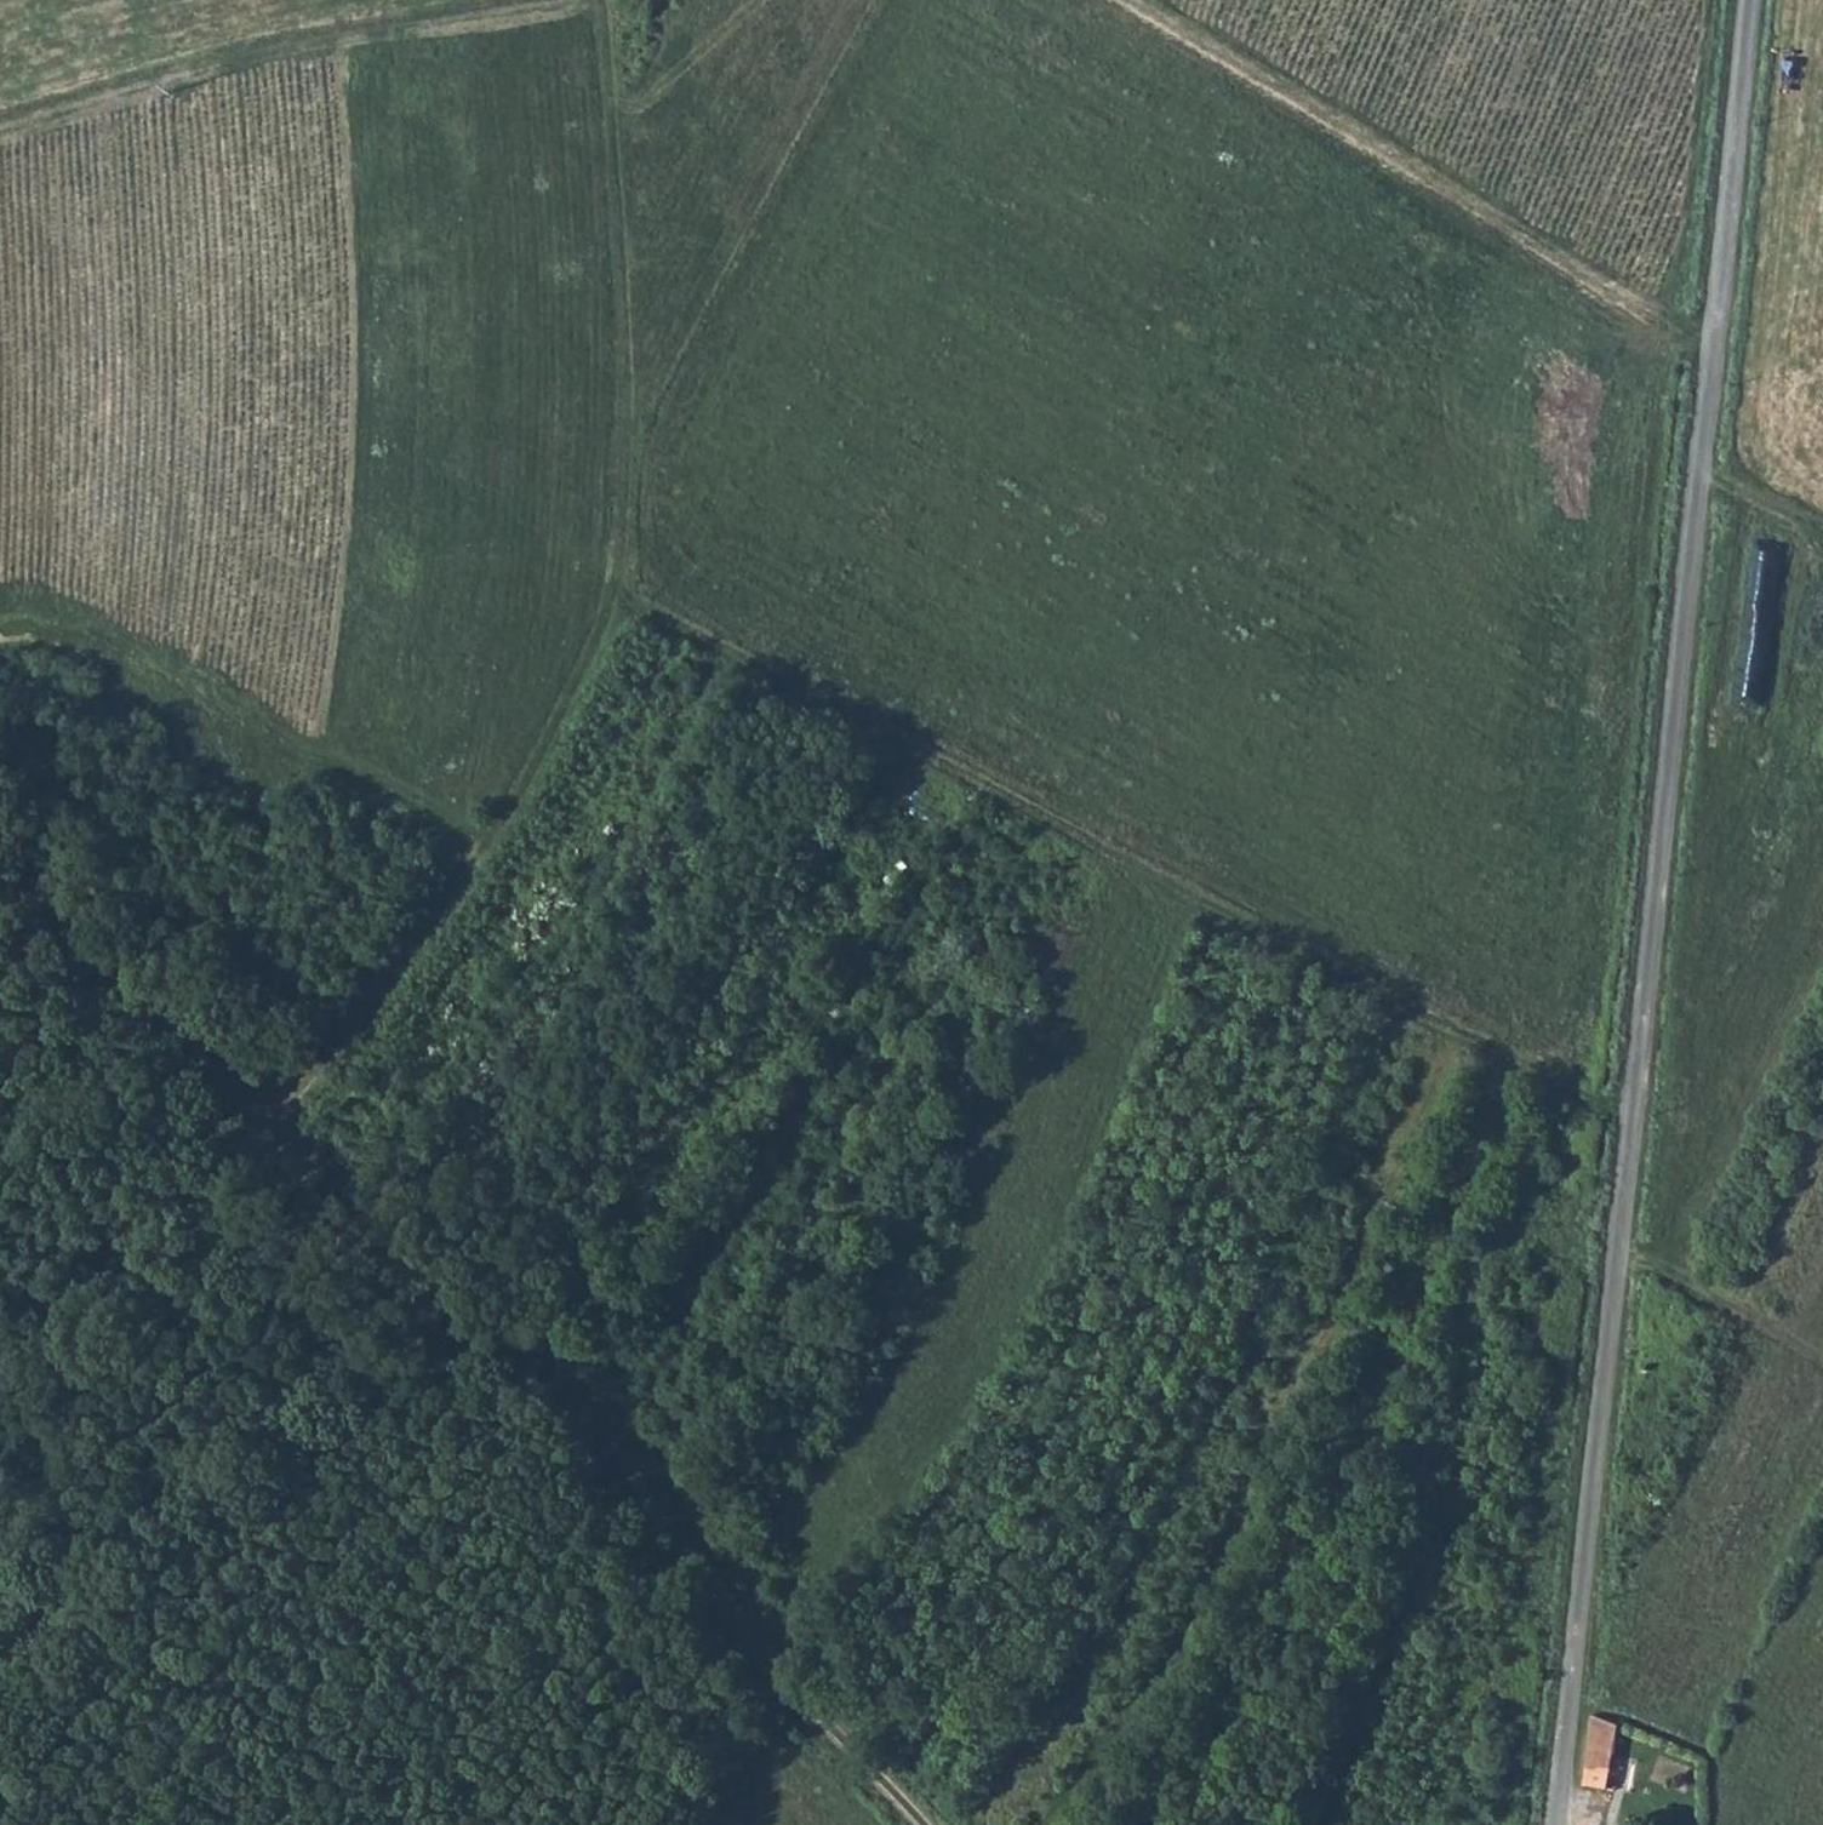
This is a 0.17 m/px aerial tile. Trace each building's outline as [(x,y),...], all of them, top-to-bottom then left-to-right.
[(1619,1724),(1593,1715),(1587,1767),(1611,1772),(1619,1724)]
